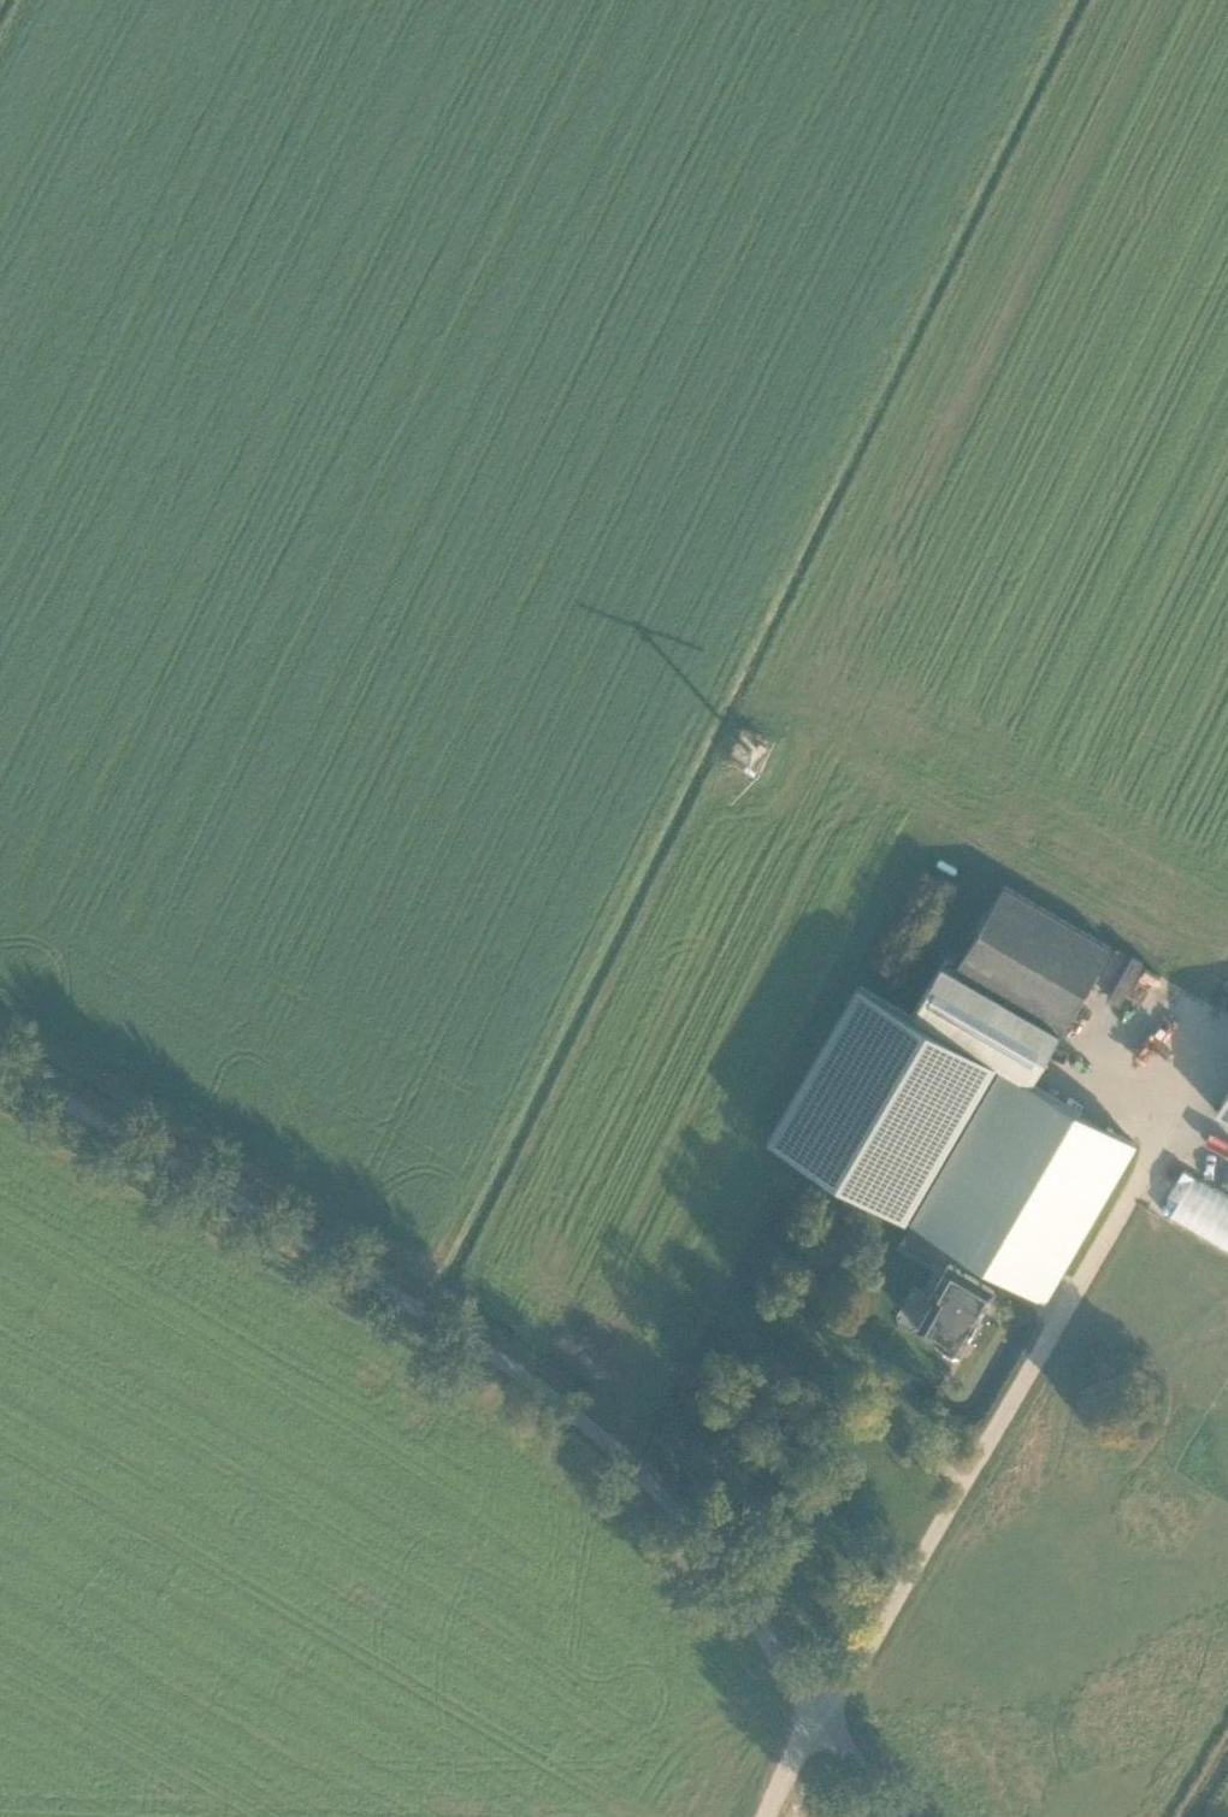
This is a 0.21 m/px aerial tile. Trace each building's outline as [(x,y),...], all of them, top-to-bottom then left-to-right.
[(1007,753),(876,981),(1034,1078),(1165,850),(1007,753)] [(1034,1078),(876,981),(786,1138),(1044,1297),(1135,1140),(1034,1078)] [(1217,1110),(1227,1117),(1227,1091),(1217,1110)] [(1172,1217),(1227,1245),(1227,1191),(1184,1169),(1173,1192),(1182,1197),(1172,1217)] [(908,1224),(900,1239),(929,1255),(937,1241),(908,1224)] [(949,1260),(929,1294),(934,1297),(917,1324),(937,1336),(937,1345),(948,1352),(958,1349),(994,1287),(949,1260)]
